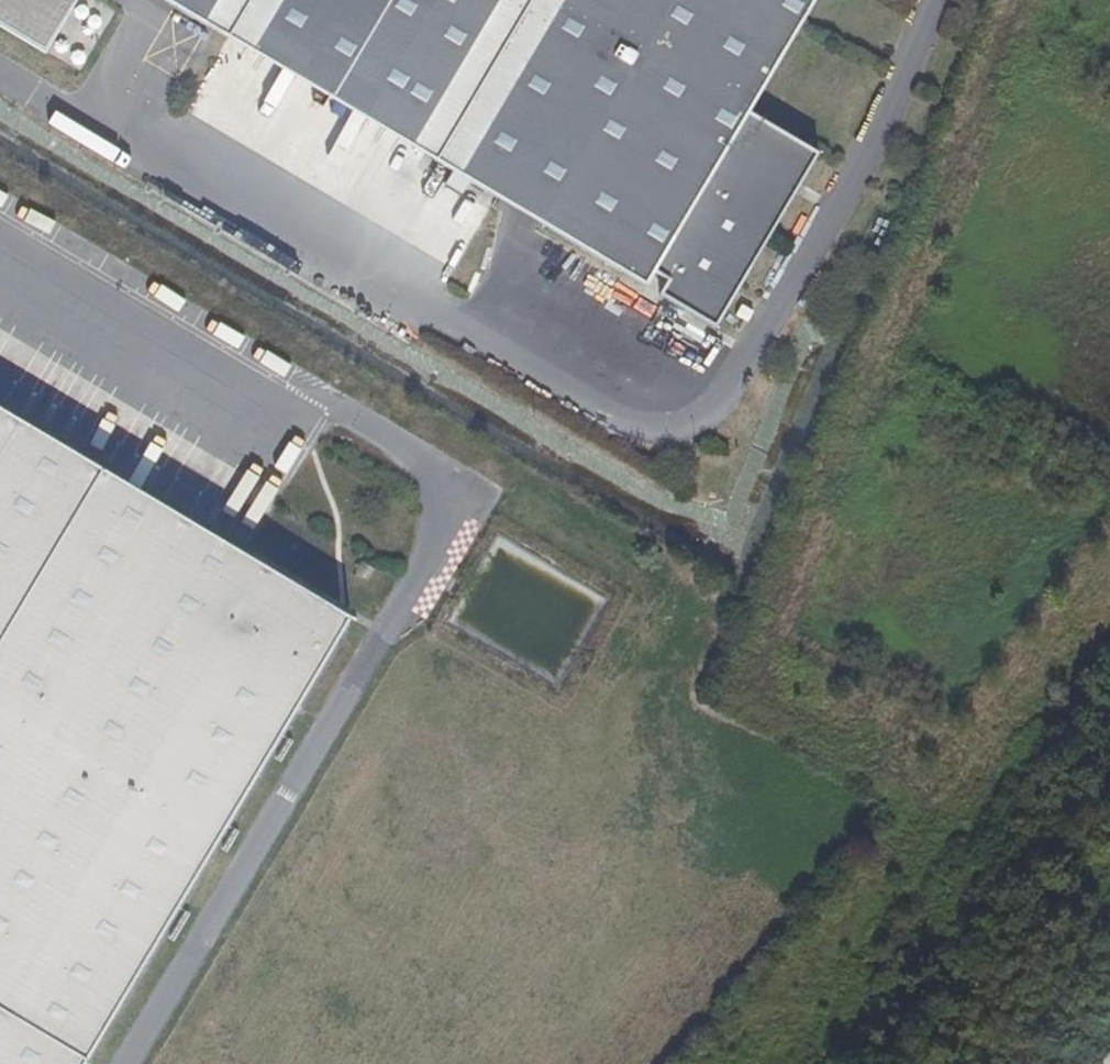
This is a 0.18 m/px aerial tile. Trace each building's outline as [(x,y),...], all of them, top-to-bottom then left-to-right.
[(29,45),(55,0),(0,0),(0,27),(29,45)] [(213,32),(226,12),(430,133),(419,154),(522,216),(630,281),(639,268),(652,276),(645,290),(700,322),(760,222),(805,147),(734,106),(797,0),(160,0),(213,32)] [(342,613),(0,410),(0,1063),(73,1063),(342,613)]
